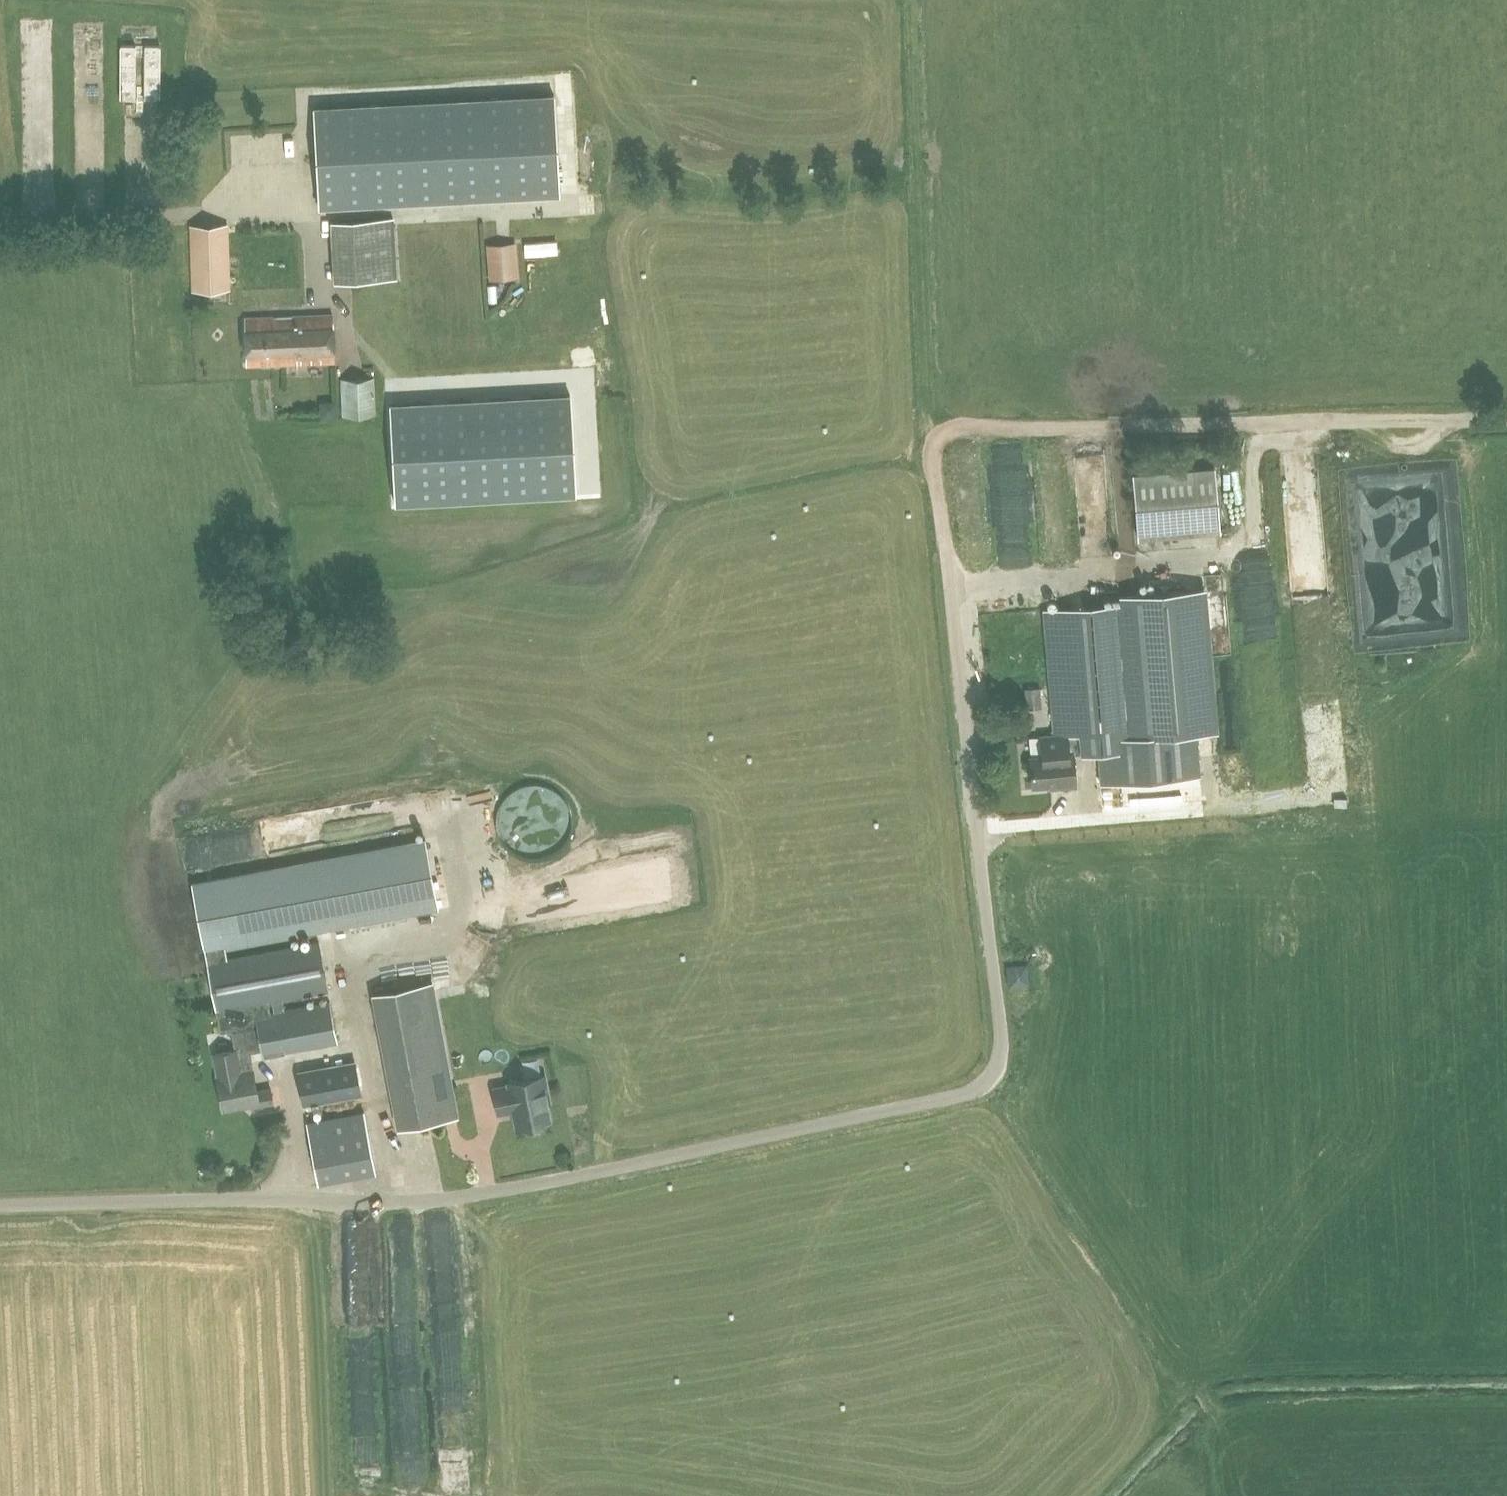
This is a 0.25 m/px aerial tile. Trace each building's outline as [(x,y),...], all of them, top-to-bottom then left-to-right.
[(124,88),(128,114),(130,114),(137,152),(154,149),(143,84),(124,88)] [(554,94),(314,107),(319,206),(559,193),(554,94)] [(396,278),(392,217),(332,220),(335,282),(396,278)] [(192,290),(228,289),(226,224),(190,225),(192,290)] [(511,258),(493,260),(494,277),(513,275),(511,258)] [(334,361),(332,313),(244,317),(246,365),(334,361)] [(376,414),(374,377),(340,378),(342,415),(376,414)] [(570,393),(390,403),(396,503),(576,493),(570,393)] [(321,401),(321,416),(336,416),(336,401),(321,401)] [(1214,467),(1133,474),(1138,538),(1219,531),(1214,467)] [(970,494),(982,488),(976,475),(963,481),(970,494)] [(1011,541),(1030,536),(1024,513),(1005,517),(1011,541)] [(1118,604),(1044,610),(1055,734),(1082,732),(1084,752),(1098,751),(1101,783),(1200,775),(1197,731),(1185,590),(1118,596),(1118,604)] [(1038,677),(1026,678),(1028,698),(1040,697),(1038,677)] [(1042,755),(1030,756),(1033,786),(1060,783),(1061,786),(1076,784),(1073,753),(1084,752),(1082,732),(1055,734),(1040,736),(1042,755)] [(509,848),(519,855),(529,858),(540,858),(551,855),(560,849),(567,840),(572,830),(573,817),(570,804),(563,793),(552,785),(539,781),(526,782),(514,787),(505,795),(499,805),(496,817),(497,828),(501,839),(509,848)] [(205,951),(317,931),(440,909),(427,838),(192,880),(205,951)] [(328,990),(319,940),(207,960),(220,1031),(257,1024),(263,1056),(338,1042),(330,1000),(284,1009),(282,998),(328,990)] [(1019,961),(1008,967),(1015,981),(1027,975),(1019,961)] [(373,992),(398,1126),(458,1114),(432,981),(373,992)] [(253,1069),(240,1072),(235,1048),(214,1052),(218,1076),(217,1076),(223,1108),(254,1103),(255,1105),(273,1101),(271,1088),(257,1090),(253,1069)] [(361,1094),(355,1060),(297,1071),(304,1104),(361,1094)] [(498,1111),(499,1111),(513,1108),(517,1125),(550,1119),(547,1103),(550,1102),(544,1073),(508,1080),(509,1084),(493,1087),(498,1111)] [(375,1170),(364,1110),(307,1120),(318,1180),(375,1170)] [(378,1432),(365,1435),(373,1471),(386,1468),(378,1432)]
